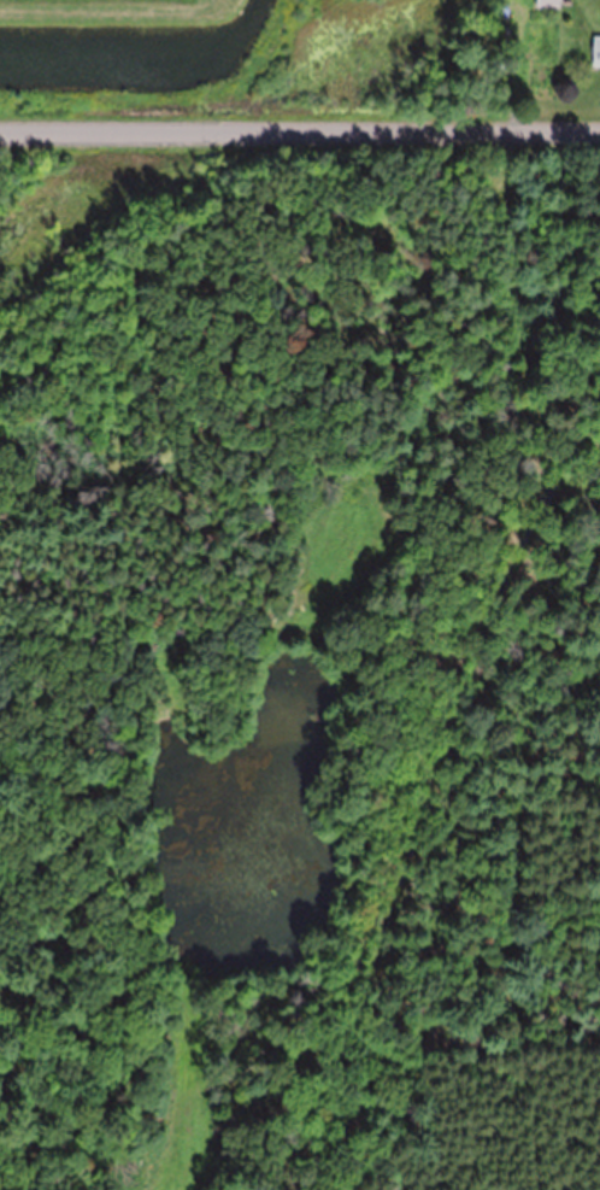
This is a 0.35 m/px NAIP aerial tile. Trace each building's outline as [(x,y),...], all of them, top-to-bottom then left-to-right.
[(588,34),(588,65),(599,65),(599,34),(588,34)]
